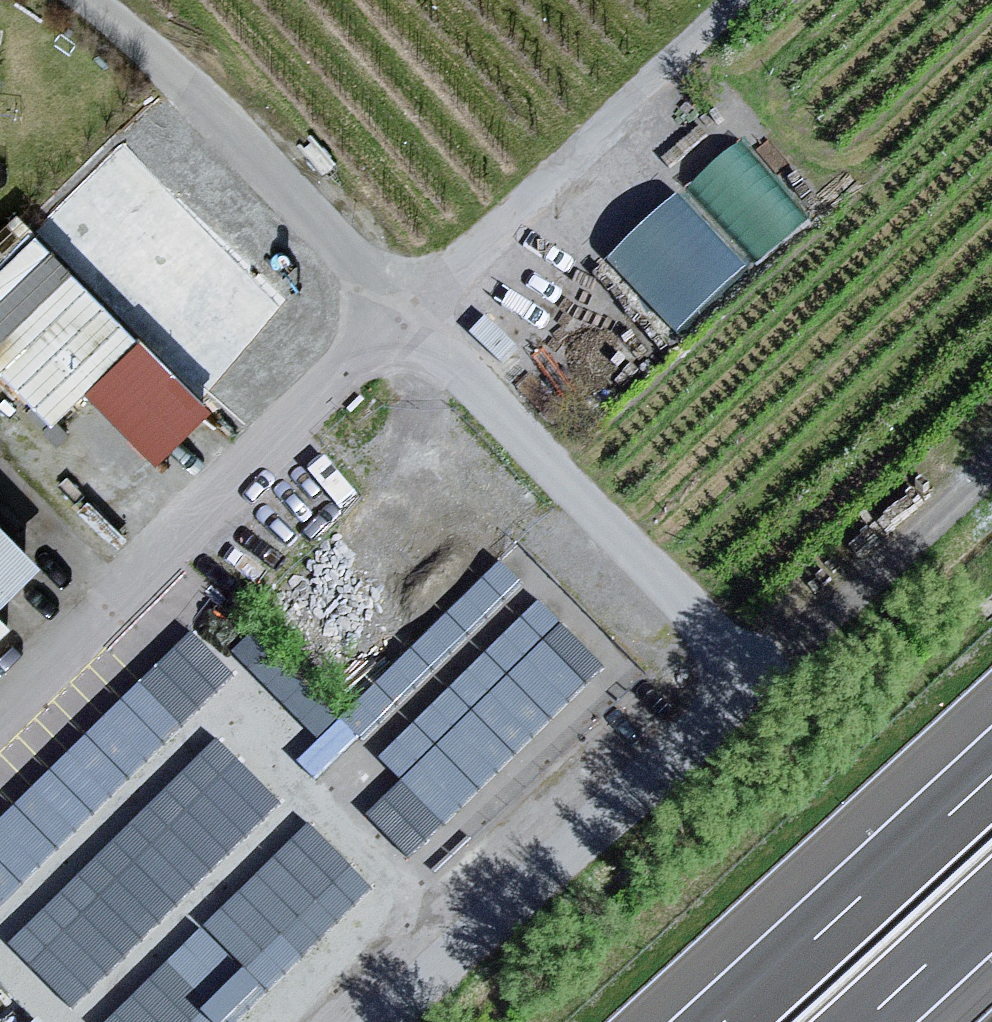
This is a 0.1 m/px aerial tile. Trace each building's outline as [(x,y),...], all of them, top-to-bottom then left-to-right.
[(737,135),(608,251),(677,327),(806,211),(737,135)] [(17,223),(0,240),(0,369),(54,423),(85,391),(158,464),(208,414),(17,223)] [(0,524),(0,602),(39,562),(0,524)] [(504,554),(329,722),(349,743),(363,730),(403,772),(385,790),(427,833),(607,661),(504,554)] [(0,812),(0,897),(220,685),(178,641),(0,812)] [(217,727),(13,939),(79,1001),(282,790),(217,727)] [(375,880),(312,814),(97,1021),(229,1021),(375,880)] [(40,1008),(27,1021),(55,1021),(40,1008)]
